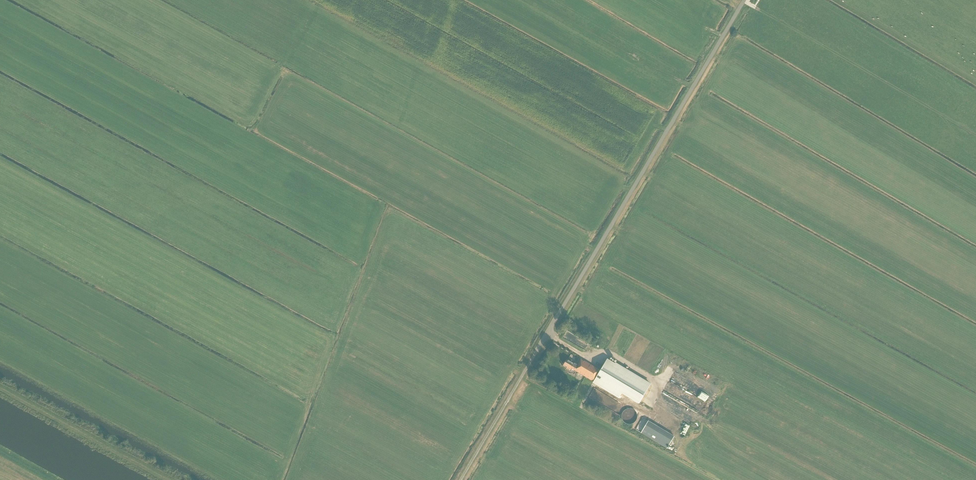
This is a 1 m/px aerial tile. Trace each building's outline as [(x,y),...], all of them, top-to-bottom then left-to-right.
[(585,350),(589,344),(581,339),(577,345),(585,350)] [(600,370),(581,358),(578,364),(572,360),(570,362),(566,360),(563,365),(567,367),(566,369),(570,370),(570,369),(571,370),(571,369),(619,398),(622,393),(641,404),(652,386),(606,359),(600,370)] [(579,398),(582,390),(577,388),(574,396),(579,398)] [(705,413),(712,394),(704,392),(702,400),(701,399),(698,406),(701,406),(699,411),(705,413)] [(669,410),(675,413),(680,404),(674,401),(669,410)] [(622,414),(621,416),(622,419),(623,421),(625,423),(627,424),(629,424),(632,424),(634,423),(636,421),(637,419),(637,416),(637,414),(636,412),(634,410),(632,409),(629,408),(627,409),(625,410),(623,412),(622,414)] [(687,408),(682,413),(685,417),(691,412),(687,408)] [(673,431),(646,417),(639,430),(665,445),(673,431)] [(688,441),(685,444),(682,441),(678,447),(683,451),(691,443),(688,441)]
